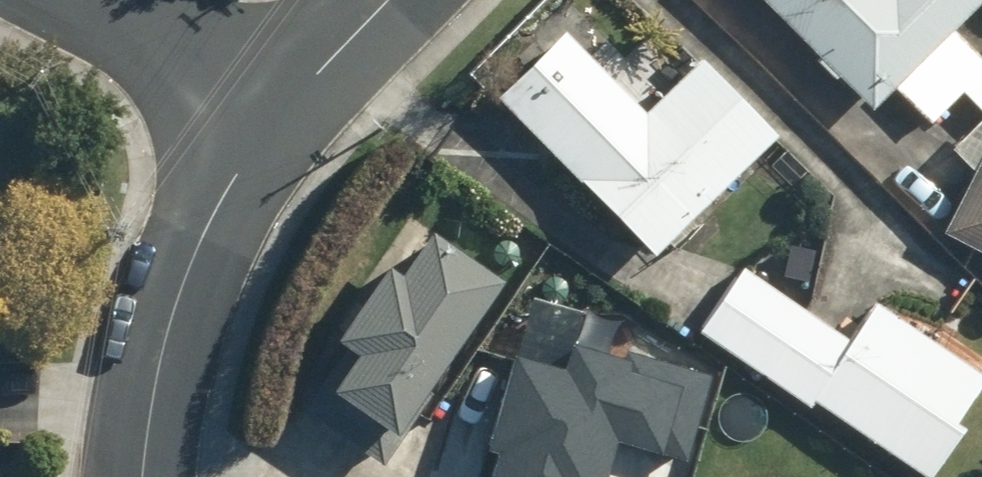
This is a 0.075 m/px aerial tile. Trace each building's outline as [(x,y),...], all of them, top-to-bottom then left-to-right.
[(947,29),(977,0),(759,0),(867,109),(891,85),(927,122),(955,93),(981,120),(981,64),(947,29)] [(768,136),(693,60),(639,114),(583,57),(535,104),(591,162),(575,178),(648,253),(768,136)] [(939,236),(981,258),(981,152),(939,236)] [(337,354),(297,412),(371,463),(495,282),(422,232),(392,275),(378,266),(324,345),(337,354)] [(869,303),(845,339),(739,269),(698,331),(916,476),(928,476),(960,430),(949,423),(980,378),(869,303)] [(456,476),(556,476),(565,428),(666,446),(678,377),(586,360),(593,319),(520,306),(509,365),(478,359),(456,476)]
